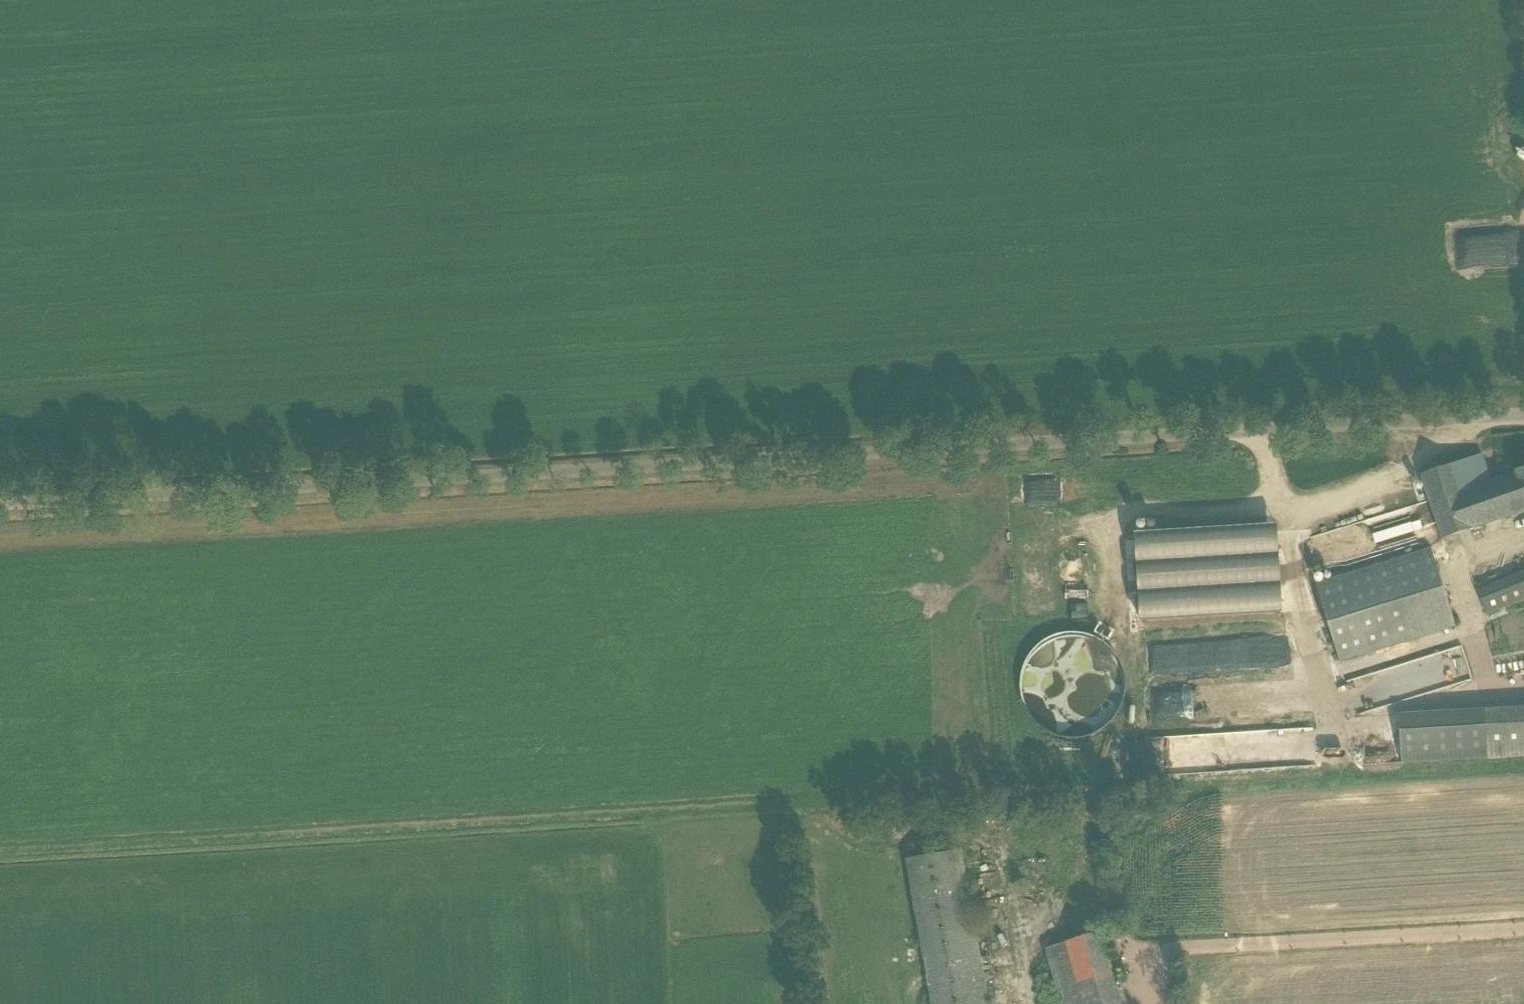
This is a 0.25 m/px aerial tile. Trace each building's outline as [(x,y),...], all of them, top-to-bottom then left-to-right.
[(1492,483),(1482,454),(1420,477),(1442,541),(1523,513),(1523,471),(1492,483)] [(1420,521),(1412,523),(1414,532),(1423,529),(1420,521)] [(1280,524),(1136,531),(1140,620),(1285,613),(1280,524)] [(1431,548),(1316,584),(1339,662),(1456,627),(1431,548)] [(1477,590),(1486,614),(1523,600),(1523,572),(1477,590)] [(1114,693),(1115,639),(1038,637),(1037,721),(1105,722),(1105,693),(1114,693)] [(1398,715),(1402,764),(1523,756),(1523,708),(1398,715)] [(905,859),(911,891),(931,1003),(990,1003),(962,849),(905,859)] [(1102,933),(1047,949),(1063,1003),(1123,1003),(1102,933)]
